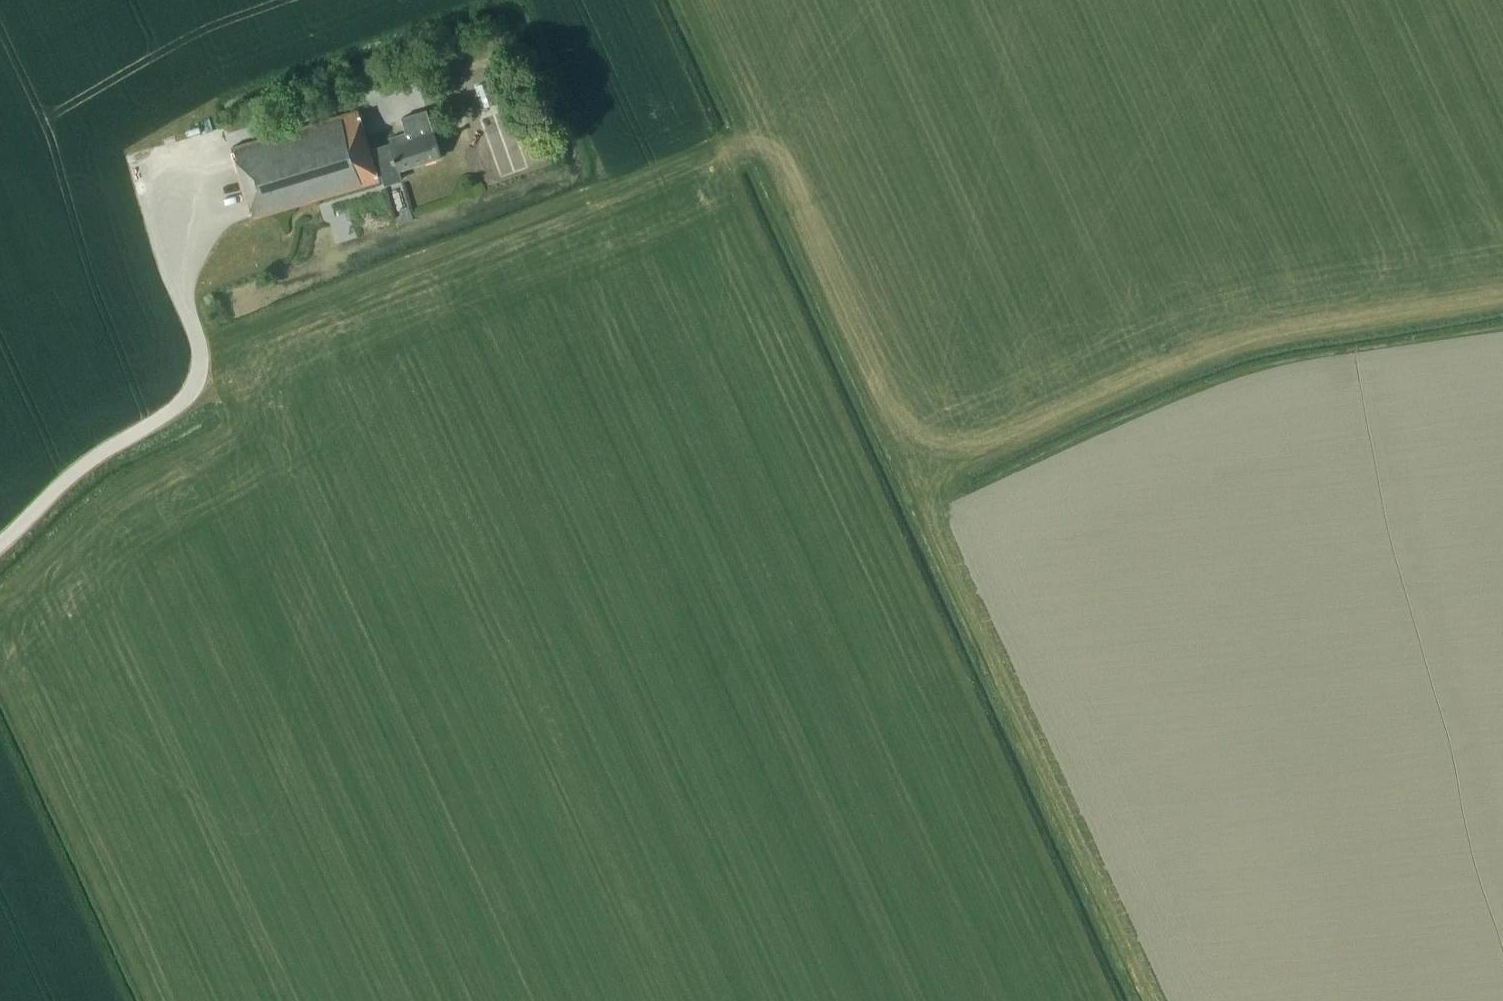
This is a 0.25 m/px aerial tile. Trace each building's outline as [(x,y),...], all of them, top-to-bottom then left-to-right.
[(399,168),(441,155),(433,128),(432,129),(426,107),(402,116),(407,131),(389,137),(391,142),(370,148),(357,108),(233,146),(254,216),(379,178),(378,175),(383,173),(386,183),(401,178),(399,168)]
